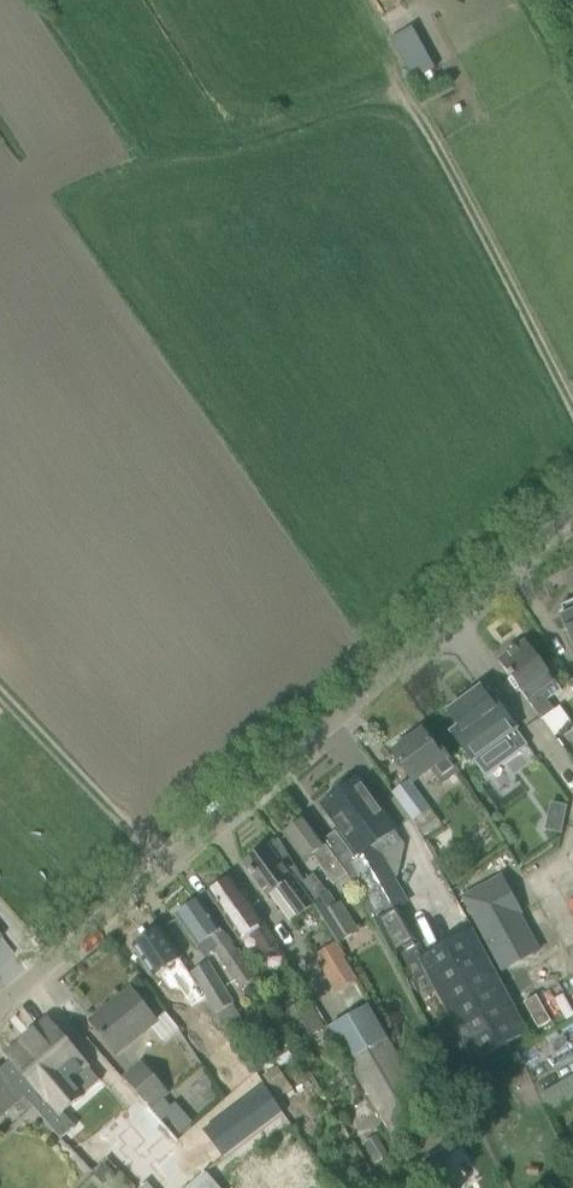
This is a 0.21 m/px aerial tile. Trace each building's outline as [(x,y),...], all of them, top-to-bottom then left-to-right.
[(410,27),(390,37),(411,80),(431,70),(410,27)] [(560,616),(570,638),(572,646),(572,601),(561,606),(565,614),(560,616)] [(508,655),(499,661),(512,679),(509,682),(517,693),(522,690),(544,720),(554,734),(566,725),(556,711),(548,700),(544,695),(559,684),(541,660),(526,641),(518,647),(515,644),(505,651),(508,655)] [(481,689),(449,712),(460,727),(457,729),(452,733),(472,760),(490,747),(502,764),(525,748),(528,745),(518,732),(497,704),(496,701),(493,704),(492,704),(481,689)] [(396,751),(393,753),(410,777),(429,764),(432,769),(442,782),(459,770),(445,750),(440,754),(436,749),(423,731),(421,733),(407,743),(404,739),(393,747),(396,751)] [(340,792),(322,805),(360,856),(355,859),(351,862),(360,876),(352,882),(372,920),(374,919),(395,959),(407,951),(420,944),(413,931),(400,909),(410,902),(397,880),(394,875),(398,873),(404,844),(394,831),(395,830),(358,779),(355,781),(354,779),(352,780),(340,788),(338,790),(340,792)] [(412,819),(424,837),(441,824),(428,807),(410,782),(393,794),(412,819)] [(545,801),(542,829),(560,831),(564,803),(545,801)] [(346,873),(320,837),(305,817),(284,834),(304,862),(313,855),(333,882),(346,873)] [(312,905),(298,885),(304,881),(279,839),(244,865),(268,896),(279,888),(299,915),(312,905)] [(337,904),(328,891),(316,873),(302,883),(313,899),(340,942),(358,931),(340,902),(337,904)] [(278,945),(244,897),(230,877),(208,893),(228,921),(229,921),(241,938),(250,932),(265,954),(278,945)] [(462,898),(502,971),(539,951),(499,877),(462,898)] [(199,899),(175,915),(189,935),(197,947),(204,958),(216,950),(228,967),(242,988),(254,979),(213,919),(199,899)] [(185,996),(189,993),(197,1005),(206,1000),(198,987),(174,948),(160,929),(134,946),(154,976),(167,968),(185,996)] [(517,1017),(483,954),(472,933),(434,954),(422,961),(477,1062),(526,1034),(517,1017)] [(359,981),(342,955),(318,971),(334,997),(359,981)] [(192,972),(217,1014),(233,1004),(208,962),(192,972)] [(117,1053),(151,1026),(164,1042),(179,1029),(166,1014),(156,1022),(144,1007),(145,1006),(131,989),(90,1022),(116,1054),(117,1053)] [(287,1009),(304,1039),(325,1027),(308,997),(287,1009)] [(369,1003),(329,1026),(395,1143),(435,1120),(434,1118),(424,1099),(369,1003)] [(48,1020),(7,1055),(10,1060),(39,1093),(29,1102),(33,1107),(61,1139),(75,1126),(63,1112),(51,1098),(88,1066),(48,1020)] [(125,1078),(149,1106),(178,1140),(183,1135),(181,1133),(193,1123),(176,1102),(171,1106),(164,1098),(168,1095),(141,1064),(125,1078)] [(277,1066),(264,1075),(281,1101),(294,1092),(277,1066)] [(536,1089),(545,1109),(572,1096),(572,1072),(536,1089)] [(18,1103),(25,1097),(13,1083),(0,1094),(0,1118),(18,1103)] [(263,1086),(222,1117),(242,1144),(283,1114),(263,1086)] [(418,1163),(434,1187),(461,1187),(438,1150),(418,1163)]
